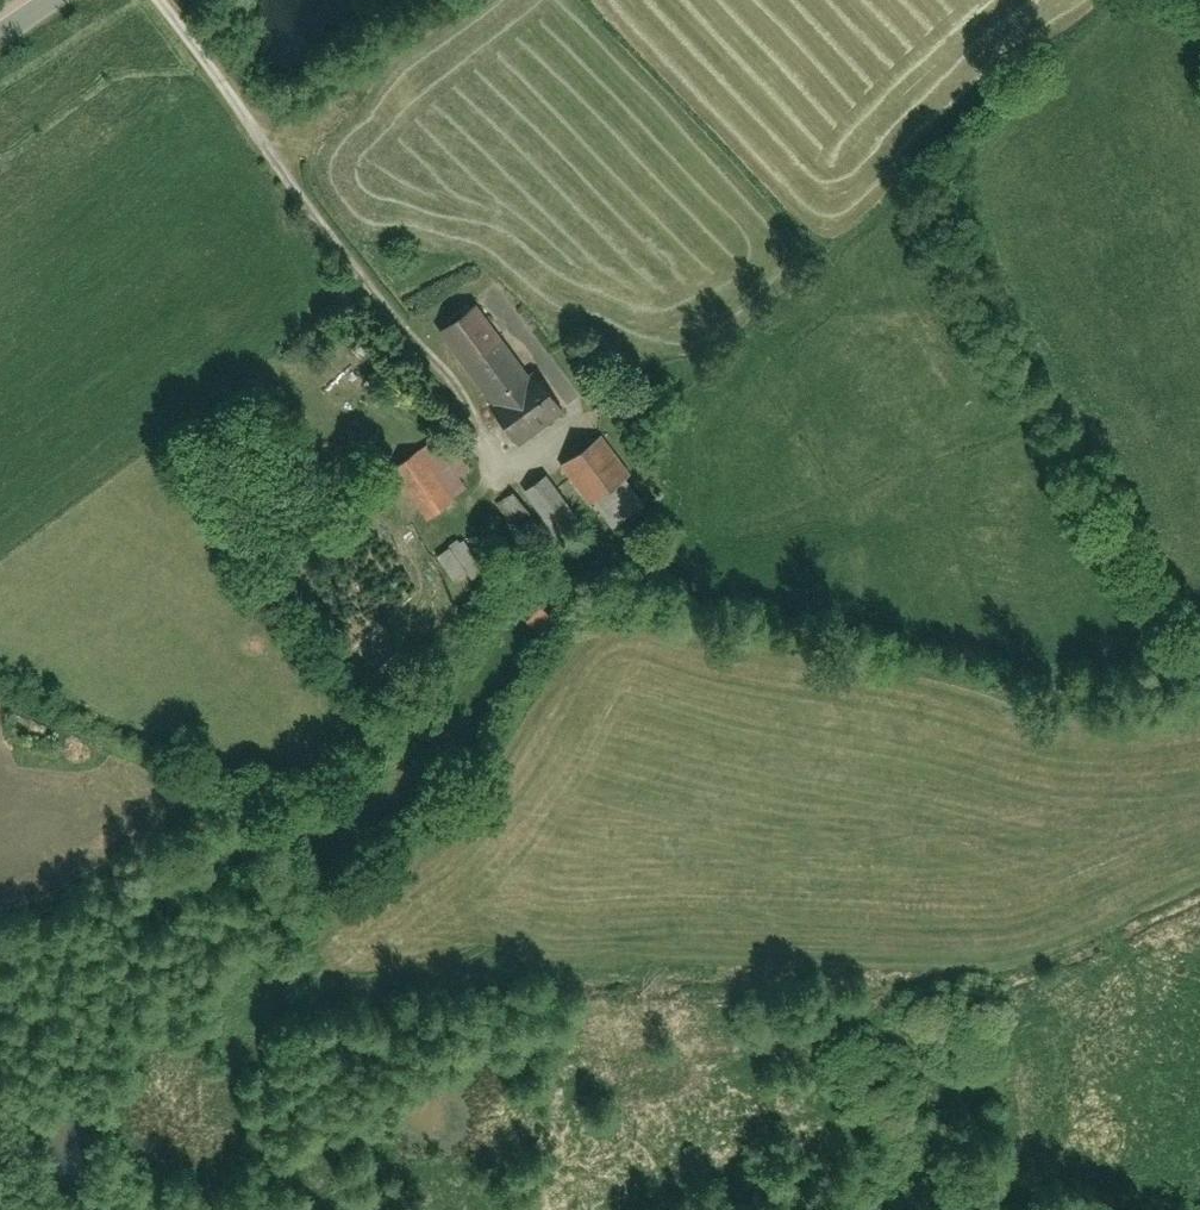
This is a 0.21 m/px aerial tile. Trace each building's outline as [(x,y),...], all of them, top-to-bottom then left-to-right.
[(474,307),(442,332),(494,402),(527,378),(474,307)] [(562,410),(535,373),(527,378),(494,402),(490,406),(518,443),(562,410)] [(593,443),(563,468),(596,506),(625,481),(593,443)] [(420,456),(394,474),(426,522),(453,505),(420,456)] [(542,481),(523,496),(543,522),(563,506),(542,481)] [(474,537),(452,552),(474,582),(495,567),(474,537)]
